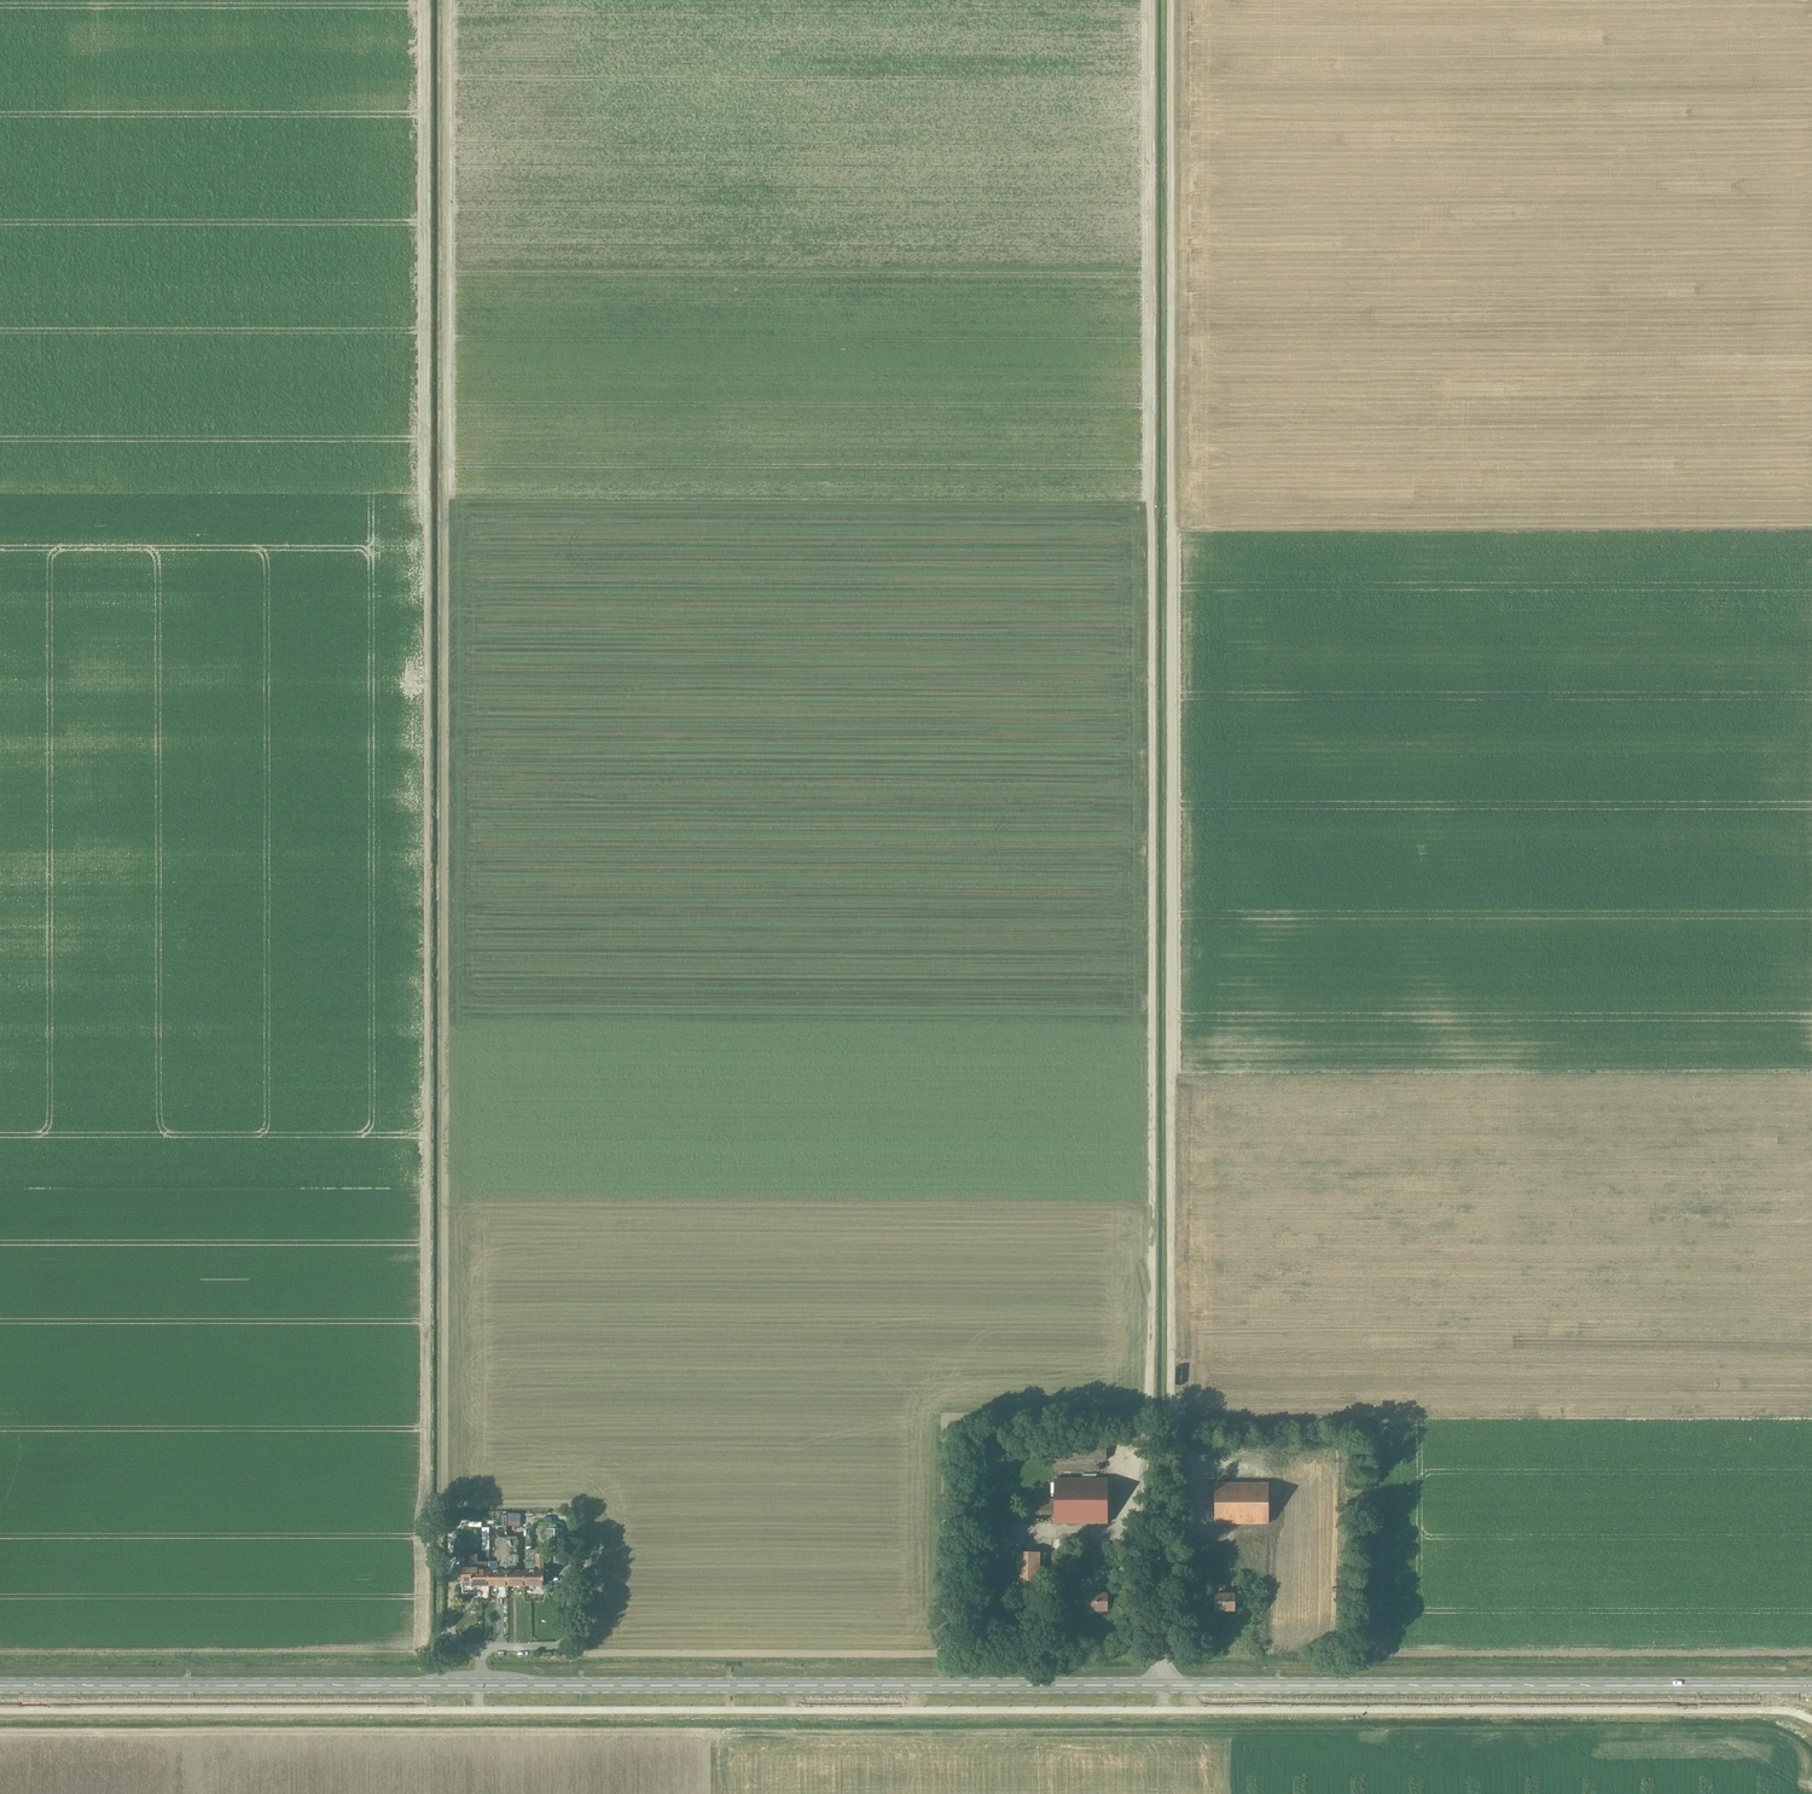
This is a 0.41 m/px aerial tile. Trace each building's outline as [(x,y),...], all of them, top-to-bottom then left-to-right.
[(1054,1461),(1106,1461),(1106,1434),(1054,1435),(1054,1461)] [(1026,1513),(1054,1513),(1054,1523),(1107,1523),(1107,1480),(1054,1480),(1054,1498),(1037,1498),(1037,1503),(1026,1503),(1026,1513)] [(1267,1524),(1267,1484),(1214,1484),(1214,1524),(1267,1524)] [(548,1530),(547,1547),(562,1547),(562,1530),(548,1530)] [(1022,1548),(1021,1530),(1009,1531),(1010,1549),(1022,1548)] [(507,1555),(507,1587),(525,1587),(525,1571),(517,1571),(517,1563),(518,1563),(518,1555),(517,1555),(517,1537),(507,1537),(507,1538),(507,1555)] [(507,1555),(507,1538),(497,1538),(497,1555),(497,1558),(496,1558),(496,1564),(489,1564),(489,1563),(489,1587),(507,1587),(507,1555)] [(465,1555),(465,1541),(455,1541),(455,1555),(465,1555)] [(1016,1552),(1016,1590),(1040,1590),(1040,1552),(1016,1552)] [(999,1577),(1008,1577),(1008,1553),(998,1553),(999,1577)] [(489,1587),(489,1563),(477,1563),(477,1555),(470,1555),(470,1563),(464,1563),(464,1578),(470,1578),(470,1587),(489,1587)] [(525,1587),(543,1587),(543,1579),(548,1579),(548,1571),(543,1571),(543,1555),(537,1555),(537,1562),(525,1562),(525,1571),(525,1587)] [(1086,1612),(1107,1612),(1107,1594),(1104,1594),(1104,1584),(1096,1584),(1096,1594),(1086,1594),(1086,1612)] [(1214,1612),(1234,1612),(1234,1594),(1224,1594),(1224,1584),(1216,1584),(1216,1594),(1214,1594),(1214,1612)]
